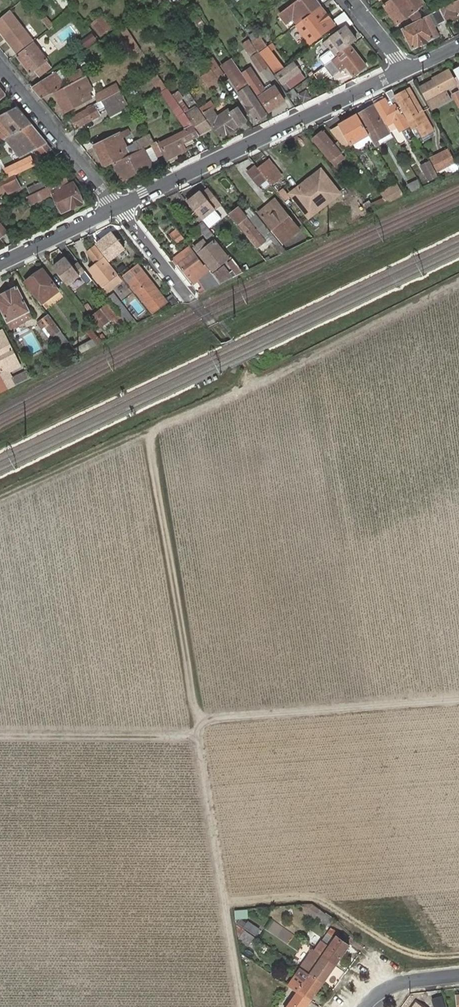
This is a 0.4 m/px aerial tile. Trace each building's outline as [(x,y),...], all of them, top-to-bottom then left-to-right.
[(154,4),(151,0),(145,0),(142,2),(146,9),(154,4)] [(172,8),(184,0),(167,0),(172,8)] [(296,25),(300,22),(301,21),(303,20),(320,7),(315,0),(300,0),(279,15),(287,25),(293,21),(296,25)] [(431,13),(421,0),(391,0),(383,5),(397,23),(408,15),(414,22),(431,13)] [(440,9),(445,20),(446,22),(457,17),(454,12),(458,9),(458,0),(457,0),(440,9)] [(304,21),(303,20),(301,21),(303,24),(305,23),(317,39),(334,25),(322,9),(304,21)] [(414,22),(402,28),(413,49),(438,36),(433,26),(429,19),(434,18),(437,24),(445,20),(440,9),(431,13),(414,22)] [(339,27),(349,19),(345,13),(334,22),(339,27)] [(45,14),(40,18),(49,29),(54,26),(45,14)] [(89,25),(100,37),(111,26),(100,14),(89,25)] [(12,47),(26,35),(13,19),(0,30),(0,32),(12,47)] [(139,45),(125,25),(120,28),(134,48),(139,45)] [(350,45),(353,42),(356,40),(345,26),(322,43),(325,48),(328,45),(332,52),(326,57),(330,62),(339,55),(338,54),(350,45)] [(97,42),(93,36),(80,45),(84,51),(97,42)] [(267,46),(260,36),(251,41),(258,52),(267,46)] [(34,44),(17,57),(31,74),(35,70),(40,76),(52,67),(34,44)] [(365,66),(350,45),(338,54),(339,55),(330,62),(325,66),(333,77),(346,66),(353,76),(365,66)] [(248,54),(257,67),(264,63),(255,49),(248,54)] [(309,49),(297,57),(303,65),(314,57),(309,49)] [(263,55),(275,72),(281,67),(269,50),(263,55)] [(297,57),(293,61),(294,62),(299,68),(303,65),(297,57)] [(220,66),(257,121),(267,114),(248,87),(230,60),(220,66)] [(299,68),(294,62),(276,75),(283,84),(287,81),(290,86),(302,77),(301,74),(300,71),(299,68)] [(325,67),(313,73),(318,81),(329,75),(325,67)] [(212,69),(200,77),(211,92),(222,84),(212,69)] [(448,69),(431,78),(432,80),(427,83),(433,93),(424,98),(431,110),(449,100),(444,89),(458,82),(453,74),(451,76),(448,69)] [(71,77),(73,82),(85,75),(82,70),(71,77)] [(32,88),(42,99),(66,86),(55,73),(32,88)] [(249,80),(270,112),(285,102),(275,86),(266,92),(257,78),(252,81),(251,78),(249,80)] [(56,93),(65,112),(89,101),(81,86),(84,84),(82,80),(56,93)] [(427,83),(419,87),(424,98),(433,93),(427,83)] [(94,95),(97,103),(99,102),(115,93),(111,86),(94,95)] [(191,123),(191,122),(167,88),(161,91),(185,126),(191,123)] [(125,100),(120,90),(115,93),(99,102),(101,106),(104,104),(106,110),(125,100)] [(303,105),(312,101),(306,90),(297,95),(303,105)] [(395,97),(391,90),(385,93),(393,106),(389,108),(385,100),(375,105),(385,123),(394,119),(400,132),(411,127),(395,97)] [(411,127),(412,129),(418,126),(422,136),(432,132),(409,90),(395,97),(411,127)] [(458,106),(458,91),(458,90),(448,96),(455,108),(458,106)] [(106,110),(111,119),(130,108),(125,100),(106,110)] [(369,135),(376,148),(394,138),(385,123),(375,105),(357,116),(369,135)] [(97,108),(96,107),(72,119),(78,129),(100,116),(97,108)] [(16,108),(0,117),(0,131),(3,134),(0,136),(0,142),(3,141),(31,125),(16,108)] [(191,123),(199,135),(210,128),(197,108),(190,113),(194,120),(191,122),(191,123)] [(213,110),(206,114),(222,137),(247,120),(238,108),(231,113),(229,110),(219,118),(213,110)] [(369,135),(357,116),(340,126),(351,145),(369,135)] [(183,144),(199,135),(191,123),(185,126),(184,127),(186,130),(161,143),(169,160),(186,151),(183,144)] [(46,143),(31,125),(3,141),(5,144),(7,143),(19,159),(23,155),(46,143)] [(340,153),(335,145),(324,131),(313,140),(333,164),(336,162),(334,160),(341,153),(340,153)] [(144,148),(154,143),(150,135),(134,142),(135,144),(127,148),(121,134),(94,146),(105,168),(114,163),(144,148)] [(340,153),(345,149),(340,142),(335,145),(340,153)] [(144,148),(114,163),(123,180),(153,165),(144,148)] [(448,149),(429,158),(430,160),(437,172),(455,163),(448,149)] [(336,162),(333,164),(336,167),(345,159),(341,153),(334,160),(336,162)] [(246,171),(254,166),(249,159),(241,164),(246,171)] [(267,179),(271,184),(281,176),(269,160),(258,168),(267,179)] [(437,172),(430,160),(419,165),(428,182),(439,176),(437,172)] [(258,168),(257,165),(248,172),(259,186),(267,179),(258,168)] [(321,167),(287,193),(308,220),(342,194),(321,167)] [(31,196),(66,179),(63,174),(28,190),(31,196)] [(6,191),(8,195),(22,188),(15,175),(0,182),(0,194),(6,191)] [(69,186),(66,179),(31,196),(27,198),(30,205),(52,194),(62,213),(71,209),(69,205),(72,204),(74,207),(83,203),(73,184),(69,186)] [(422,187),(417,179),(406,184),(410,192),(422,187)] [(201,191),(188,201),(202,220),(221,205),(209,189),(203,194),(201,191)] [(388,195),(391,201),(404,195),(401,189),(388,195)] [(365,203),(369,211),(376,208),(373,204),(371,201),(365,203)] [(236,220),(239,223),(246,217),(249,222),(252,220),(246,212),(236,220)] [(275,223),(270,227),(283,243),(290,237),(288,234),(297,226),(287,214),(282,218),(277,212),(271,216),(275,223)] [(247,237),(256,249),(264,242),(262,239),(269,233),(256,217),(252,220),(249,222),(246,217),(239,223),(248,235),(247,237)] [(205,222),(197,226),(204,242),(212,238),(205,222)] [(1,240),(9,234),(0,223),(0,239),(1,240)] [(267,236),(281,254),(285,252),(286,252),(271,232),(267,236)] [(306,232),(293,239),(296,245),(309,238),(306,232)] [(111,233),(96,245),(109,261),(124,250),(111,233)] [(178,244),(184,240),(181,234),(175,239),(178,244)] [(199,255),(211,269),(226,257),(215,242),(199,255)] [(175,259),(179,265),(193,255),(189,248),(175,259)] [(199,291),(200,294),(207,291),(220,284),(213,275),(206,265),(203,267),(193,255),(179,265),(194,285),(200,280),(205,288),(199,291)] [(89,270),(107,293),(121,281),(103,258),(89,270)] [(61,260),(53,266),(67,284),(84,271),(75,259),(66,266),(61,260)] [(228,264),(237,275),(243,273),(233,260),(228,264)] [(125,277),(129,283),(142,273),(137,267),(125,277)] [(225,267),(213,275),(220,284),(234,277),(225,267)] [(27,281),(43,303),(58,291),(43,269),(27,281)] [(142,273),(129,283),(153,312),(165,302),(142,273)] [(11,329),(32,319),(17,288),(0,296),(0,305),(11,329)] [(113,293),(106,298),(120,317),(125,323),(129,329),(137,324),(113,293)] [(121,327),(125,323),(120,317),(118,318),(109,305),(92,317),(100,328),(115,318),(121,327)] [(64,346),(69,342),(49,316),(38,324),(42,329),(45,327),(53,337),(55,335),(64,346)] [(97,345),(101,342),(91,328),(87,331),(97,345)] [(9,389),(31,378),(27,371),(12,379),(9,372),(18,367),(14,359),(16,358),(2,332),(0,333),(0,370),(2,373),(1,374),(9,389)] [(9,389),(1,374),(0,373),(0,393),(9,389)] [(413,920),(418,909),(412,906),(407,917),(413,920)] [(233,909),(233,918),(247,918),(247,909),(233,909)] [(314,917),(327,926),(332,919),(320,910),(314,917)] [(239,925),(244,928),(249,921),(244,918),(239,925)] [(249,921),(244,928),(255,936),(260,929),(249,921)] [(337,937),(324,956),(335,964),(348,945),(337,937)] [(324,956),(311,975),(322,983),(335,964),(324,956)] [(311,975),(298,993),(309,1001),(322,983),(311,975)] [(298,993),(289,1006),(305,1006),(309,1001),(298,993)]
